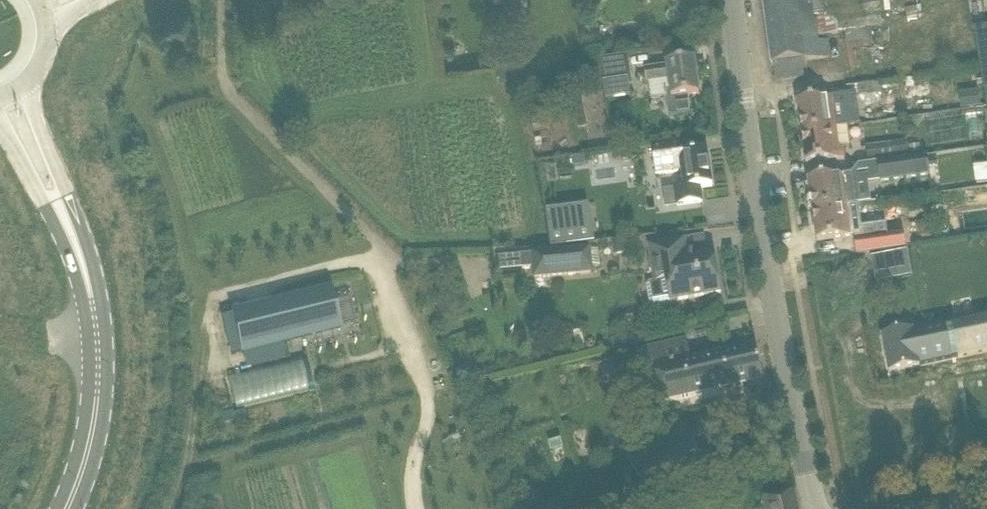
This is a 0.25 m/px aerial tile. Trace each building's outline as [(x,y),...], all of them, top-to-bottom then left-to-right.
[(513,23),(519,22),(517,8),(528,6),(527,0),(509,0),(513,23)] [(837,13),(825,15),(823,0),(801,0),(798,1),(798,0),(763,0),(772,65),(774,65),(776,81),(808,76),(806,60),(831,57),(829,40),(820,41),(819,36),(840,33),(837,13)] [(172,42),(183,37),(178,26),(167,31),(172,42)] [(973,28),(984,89),(986,89),(986,27),(973,28)] [(700,94),(695,61),(645,68),(649,100),(666,98),(669,117),(690,114),(688,96),(700,94)] [(516,71),(501,73),(503,83),(518,81),(516,71)] [(603,82),(606,99),(630,95),(628,78),(603,82)] [(876,96),(875,83),(859,85),(860,98),(876,96)] [(979,91),(960,93),(962,109),(981,107),(979,91)] [(837,108),(836,96),(798,102),(802,133),(836,128),(833,109),(837,108)] [(588,127),(583,103),(573,105),(578,129),(588,127)] [(843,147),(840,128),(836,129),(836,128),(802,133),(806,164),(826,161),(844,158),(843,147)] [(869,162),(909,156),(907,141),(867,147),(869,162)] [(712,186),(708,152),(654,160),(656,174),(682,171),(685,190),(675,191),(677,205),(703,202),(701,187),(712,186)] [(585,156),(573,157),(575,166),(586,165),(585,156)] [(930,175),(927,156),(877,163),(880,182),(930,175)] [(857,204),(852,173),(846,174),(828,177),(808,179),(813,210),(846,206),(846,205),(857,204)] [(586,203),(545,209),(547,227),(589,222),(586,203)] [(846,206),(813,210),(817,241),(854,236),(857,254),(906,247),(904,233),(885,236),(884,226),(860,229),(857,204),(846,205),(846,206)] [(688,257),(685,239),(648,245),(655,282),(648,284),(647,286),(650,302),(653,305),(722,293),(714,252),(688,257)] [(588,248),(521,254),(522,269),(532,268),(533,278),(591,272),(588,248)] [(907,251),(892,254),(897,280),(912,277),(907,251)] [(954,305),(950,276),(926,280),(930,308),(954,305)] [(339,329),(330,290),(233,314),(238,334),(242,353),(339,329)] [(943,326),(949,360),(952,359),(958,357),(959,359),(986,353),(986,318),(984,318),(984,317),(952,323),(952,325),(946,326),(946,325),(943,326)] [(920,366),(949,361),(943,326),(913,332),(913,330),(902,333),(882,337),(889,373),(920,367),(920,366)] [(629,333),(612,338),(614,346),(631,342),(629,333)] [(763,379),(755,344),(690,358),(686,338),(657,345),(662,365),(654,367),(663,403),(763,379)] [(229,374),(237,408),(314,390),(306,357),(229,374)] [(792,491),(764,498),(767,508),(796,508),(792,491)] [(327,508),(349,508),(347,497),(325,501),(327,508)] [(720,499),(698,508),(725,508),(720,499)]
